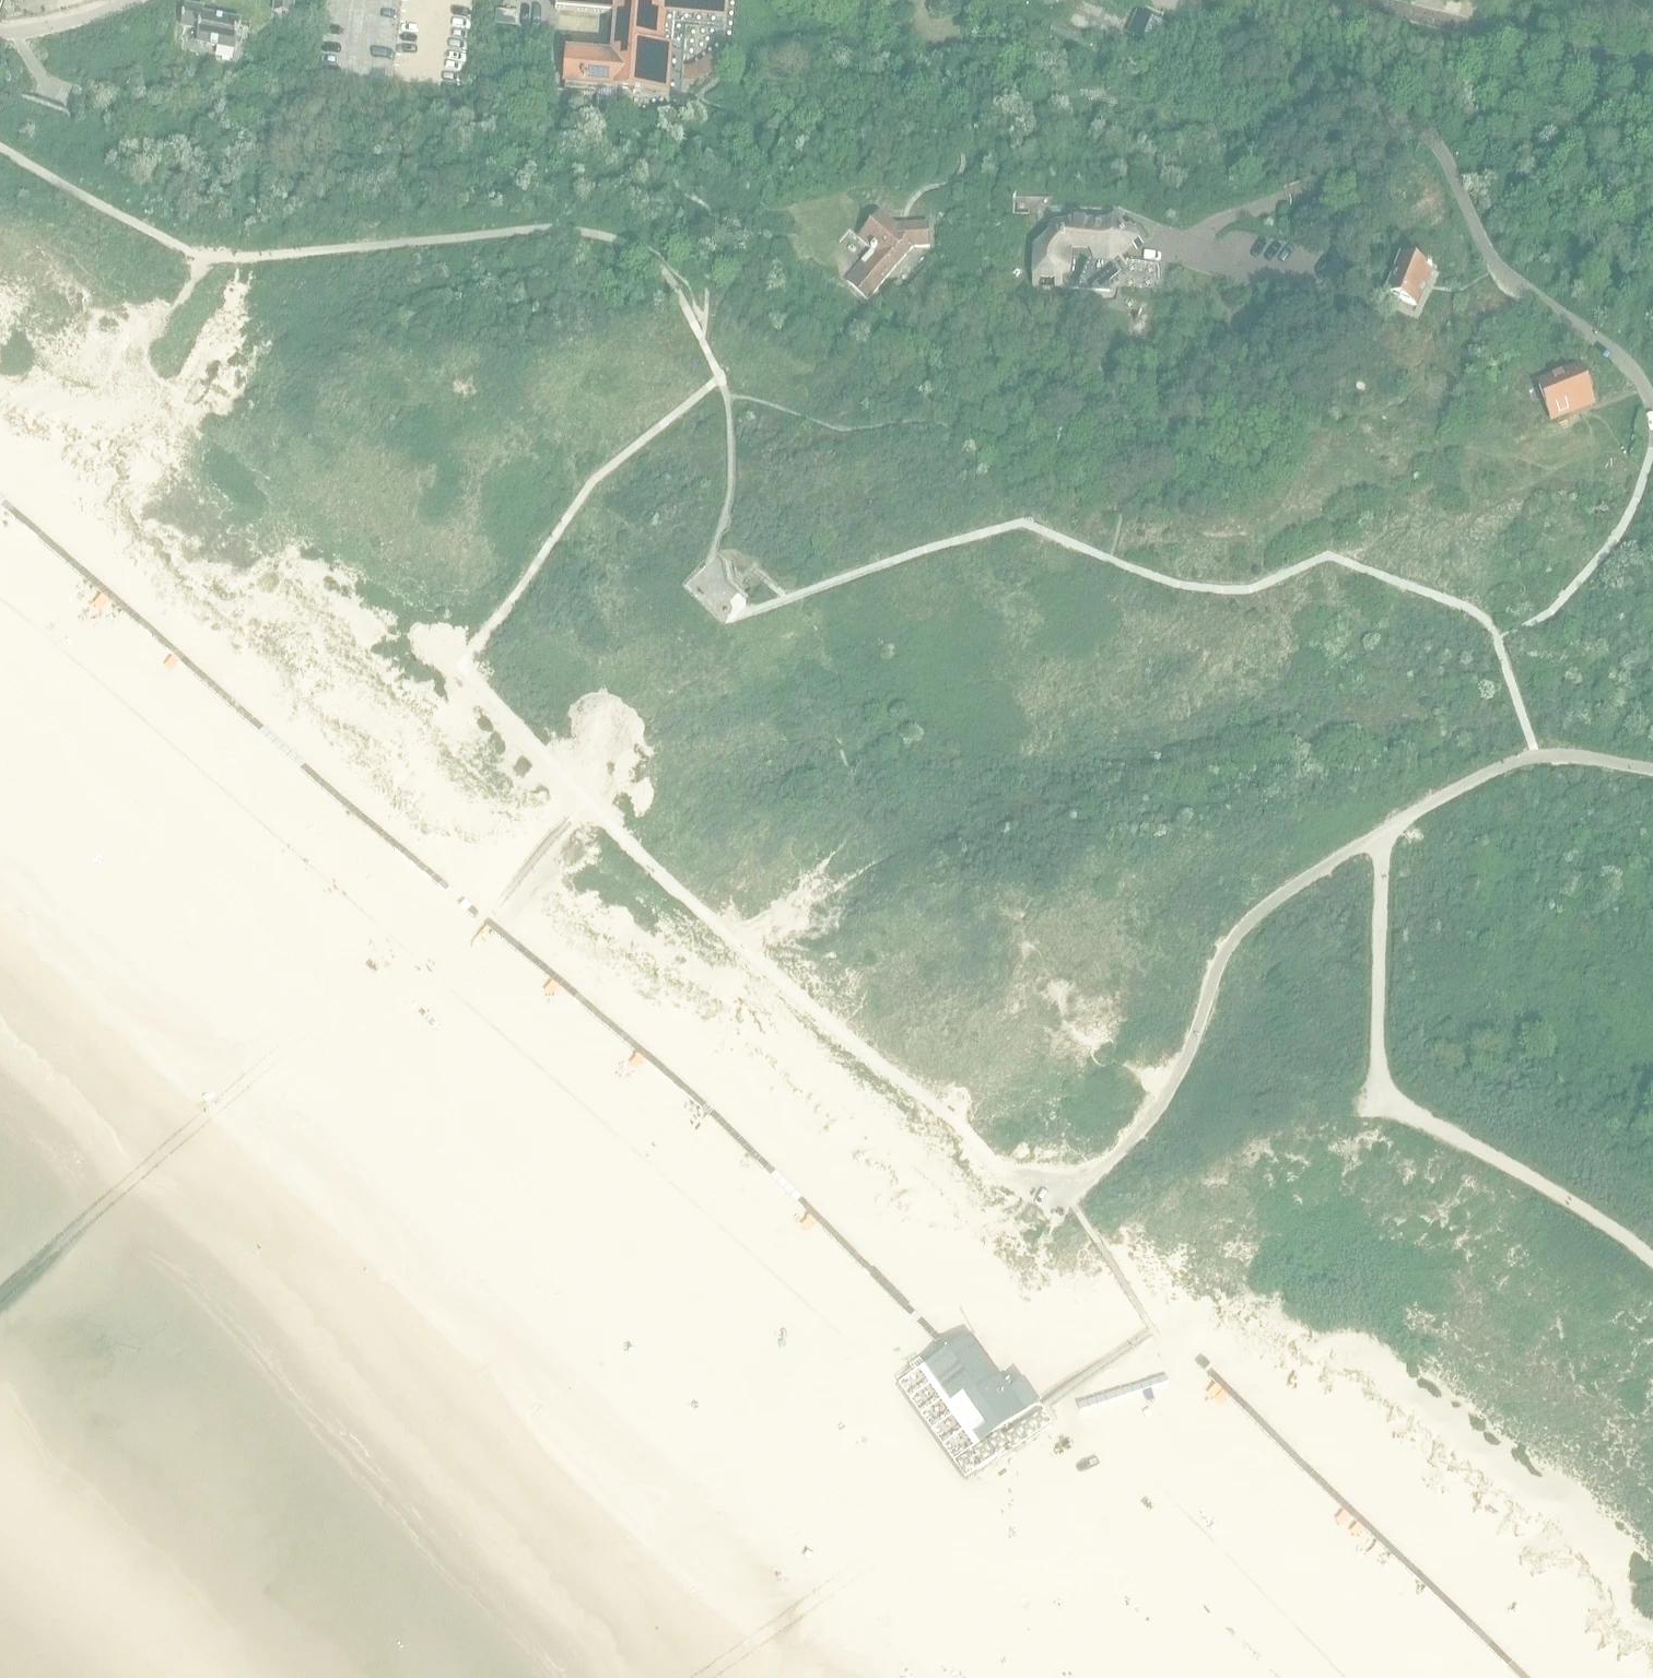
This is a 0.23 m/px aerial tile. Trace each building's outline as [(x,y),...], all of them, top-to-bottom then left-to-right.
[(294,0),(276,0),(276,10),(293,11),(294,0)] [(566,52),(562,90),(595,93),(593,108),(617,110),(619,87),(680,93),(681,78),(686,78),(693,78),(698,77),(703,76),(710,72),(717,67),(724,62),(725,44),(716,49),(707,55),(698,60),(692,62),(687,63),(683,63),(687,20),(723,23),(725,0),(556,0),(554,14),(615,20),(612,42),(585,40),(584,54),(566,52)] [(236,49),(242,21),(203,14),(205,5),(202,4),(202,7),(188,4),(188,1),(186,1),(182,24),(200,28),(198,42),(236,49)] [(1137,12),(1128,34),(1157,46),(1166,24),(1137,12)] [(912,246),(929,245),(928,227),(896,228),(879,213),(857,238),(871,250),(846,278),(867,297),(912,246)] [(1048,233),(1049,234),(1035,247),(1033,284),(1060,286),(1060,289),(1109,293),(1111,278),(1119,271),(1111,262),(1138,237),(1128,225),(1124,228),(1114,216),(1106,223),(1052,220),(1049,222),(1046,225),(1046,226),(1045,228),(1045,229),(1046,230),(1046,231),(1047,233),(1048,233)] [(1417,299),(1431,268),(1417,262),(1419,258),(1406,253),(1404,256),(1401,255),(1385,292),(1401,298),(1403,293),(1417,299)] [(1587,391),(1591,388),(1589,379),(1583,379),(1578,369),(1538,383),(1551,418),(1591,403),(1587,391)] [(1038,1398),(1021,1375),(1004,1387),(967,1336),(927,1361),(981,1437),(1038,1398)]
